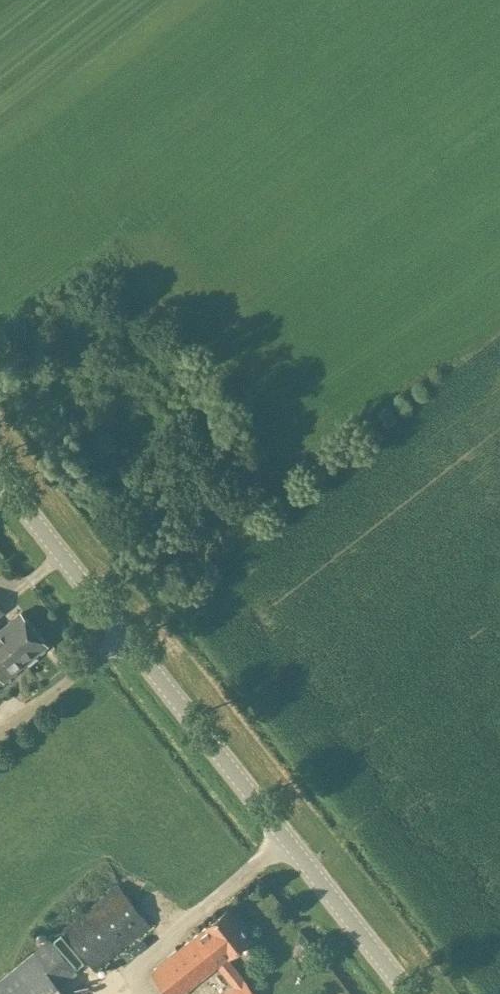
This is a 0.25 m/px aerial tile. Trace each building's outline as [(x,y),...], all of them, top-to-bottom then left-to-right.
[(2,629),(0,627),(0,640),(11,653),(15,651),(25,664),(49,646),(22,613),(2,629)] [(4,682),(25,664),(15,651),(11,653),(0,640),(0,676),(4,682)] [(123,949),(134,941),(152,926),(119,884),(62,930),(95,972),(123,949)] [(228,959),(254,938),(229,908),(150,971),(169,993),(184,993),(190,989),(193,993),(256,993),(228,959)] [(61,987),(79,973),(50,939),(0,980),(0,993),(67,993),(61,987)]
